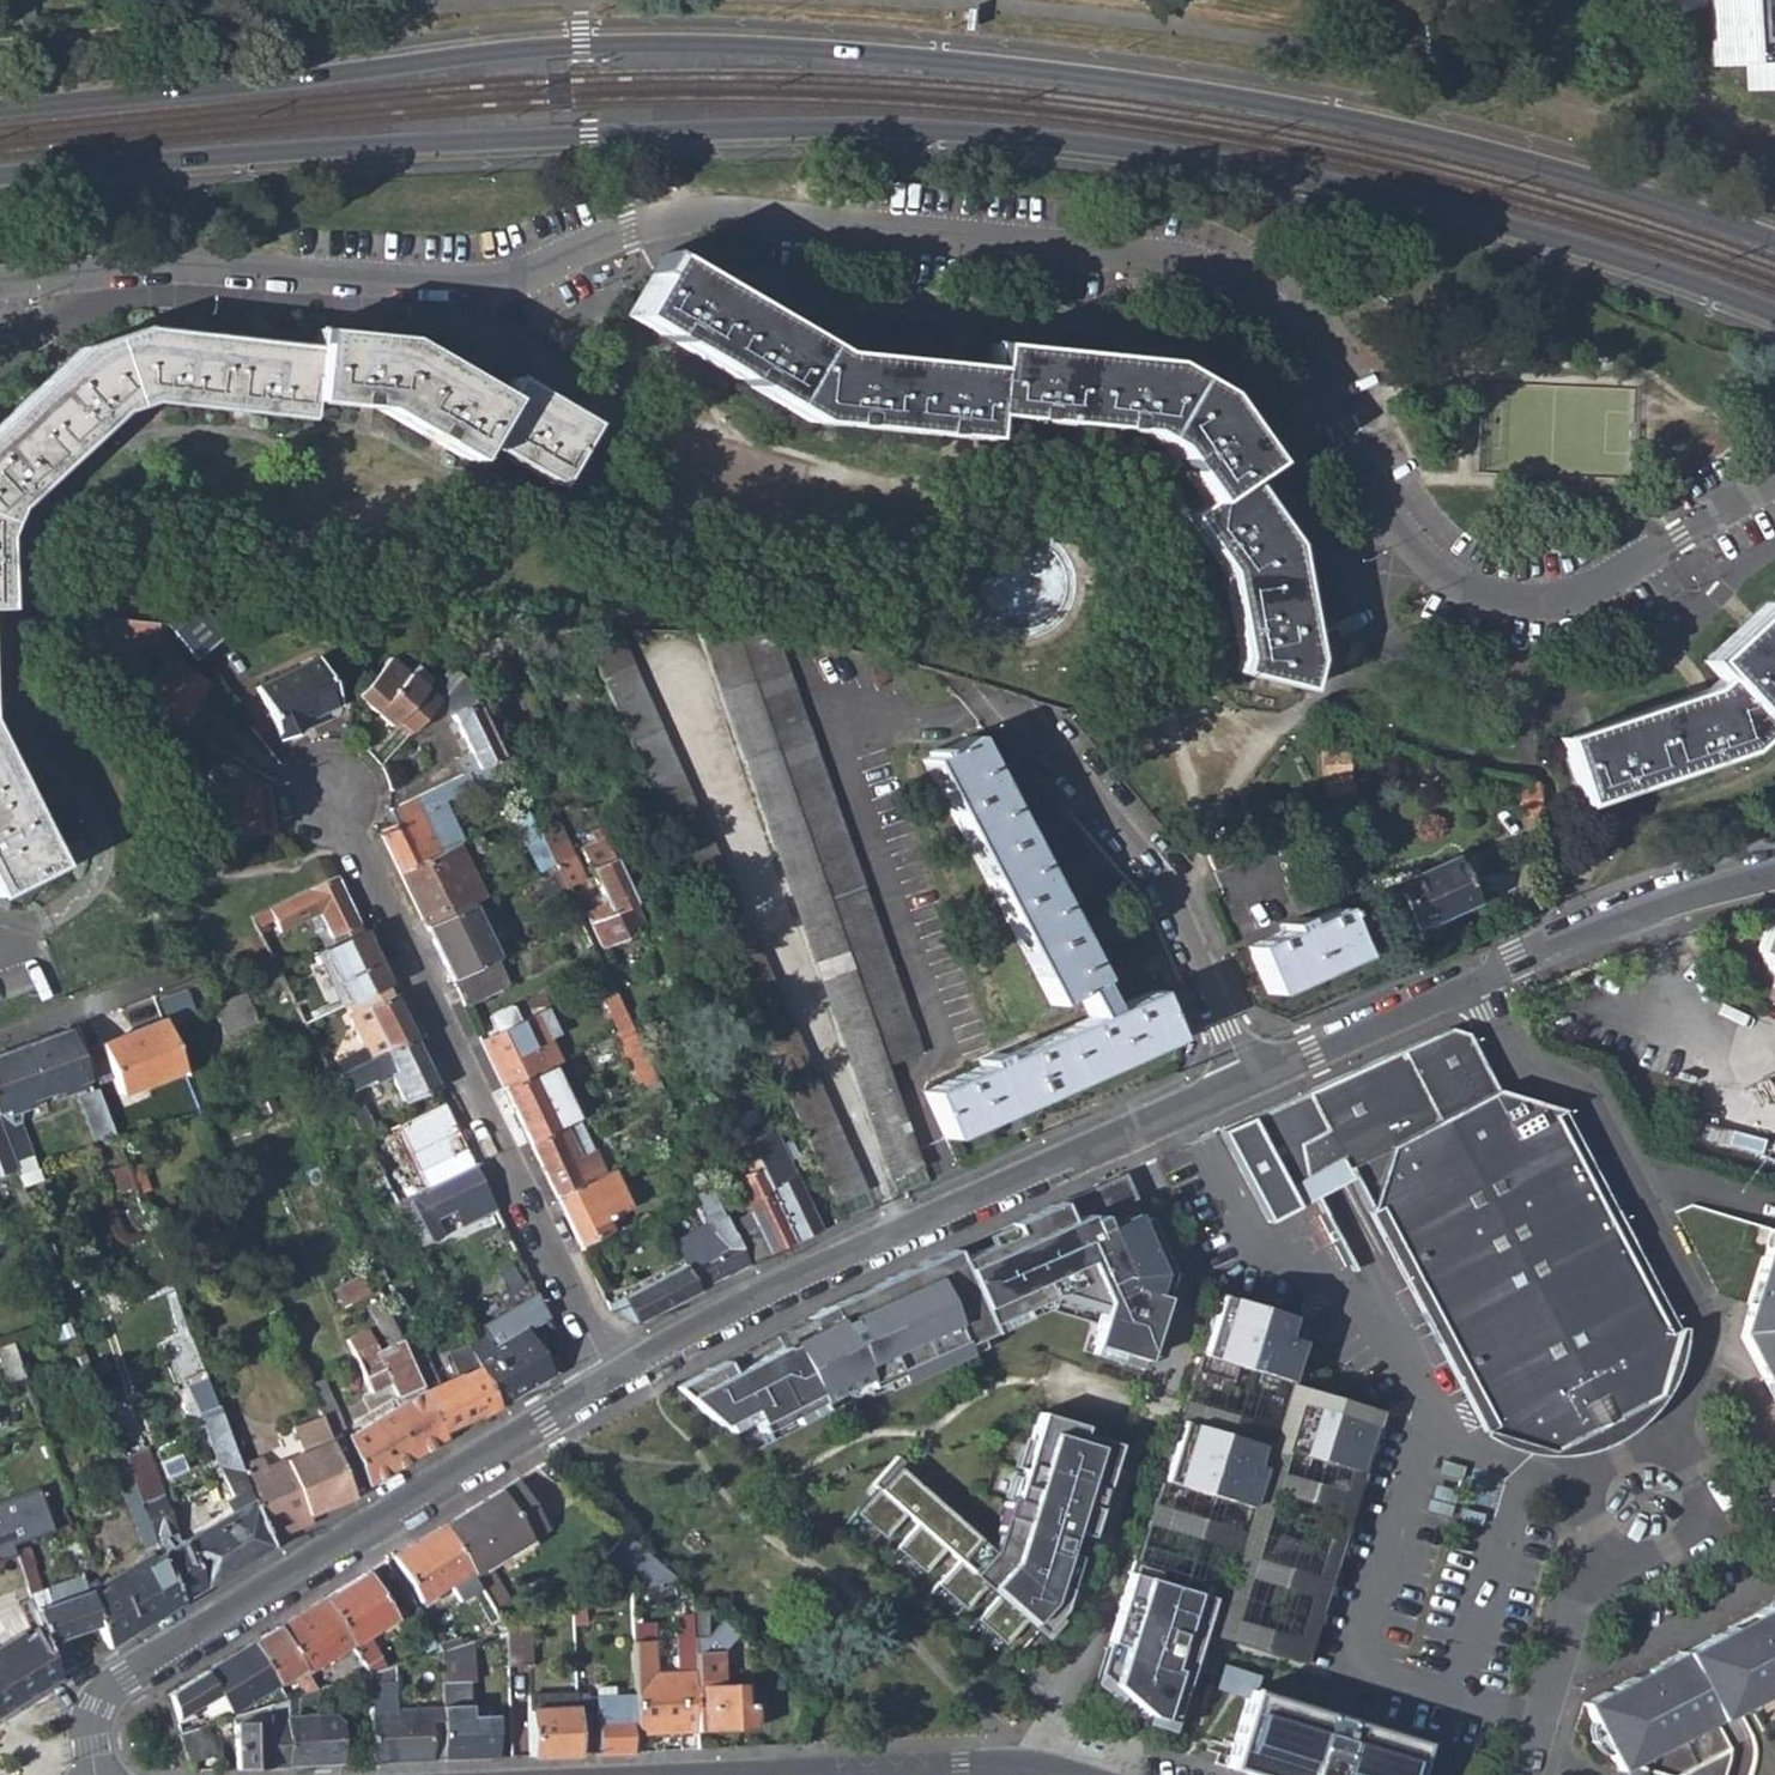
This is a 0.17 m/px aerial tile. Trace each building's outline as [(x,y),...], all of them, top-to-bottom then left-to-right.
[(21,26),(31,25),(27,0),(16,0),(21,26)] [(1713,64),(1742,61),(1744,89),(1774,86),(1774,0),(1707,0),(1713,64)] [(1236,669),(1303,685),(1308,655),(1286,543),(1242,475),(1260,461),(1213,392),(1157,363),(986,345),(983,368),(825,350),(672,265),(640,324),(808,421),(974,439),(978,414),(1136,432),(1168,446),(1201,500),(1183,512),(1220,571),(1238,659),(1236,669)] [(553,485),(589,424),(513,378),(500,398),(398,337),(314,327),(312,345),(142,326),(80,347),(0,420),(0,603),(5,603),(6,531),(18,497),(115,411),(154,397),(305,414),(307,397),(377,407),(464,458),(477,439),(553,485)] [(1759,603),(1701,658),(1715,674),(1701,687),(1557,736),(1579,801),(1739,748),(1761,725),(1748,708),(1774,684),(1774,597),(1759,603)] [(175,625),(193,655),(224,636),(206,606),(175,625)] [(117,618),(115,633),(158,638),(159,622),(117,618)] [(831,1204),(861,1189),(615,631),(578,631),(831,1204)] [(888,1180),(920,1169),(885,1065),(922,1054),(775,636),(734,631),(698,631),(888,1180)] [(311,658),(253,689),(280,740),(300,730),(297,723),(335,703),(311,658)] [(388,658),(354,695),(391,727),(394,724),(408,735),(438,702),(388,658)] [(143,703),(182,726),(208,683),(170,659),(143,703)] [(475,704),(451,716),(469,755),(459,760),(465,772),(483,764),(501,755),(475,704)] [(1318,780),(1329,801),(1349,802),(1349,784),(1346,784),(1345,753),(1339,751),(1336,747),(1332,746),(1332,738),(1326,733),(1325,725),(1314,725),(1318,780)] [(1169,1038),(1148,992),(1111,1007),(1099,986),(1091,989),(1090,985),(1094,982),(1047,894),(1054,891),(1046,877),(1040,880),(997,799),(1004,796),(996,781),(989,783),(968,742),(923,766),(1049,1005),(1075,992),(1088,1017),(996,1059),(992,1052),(977,1059),(981,1066),(926,1091),(946,1137),(1169,1038)] [(57,865),(0,743),(0,892),(57,865)] [(490,776),(483,764),(465,772),(441,785),(391,809),(389,812),(394,823),(384,828),(379,834),(398,873),(446,849),(457,845),(461,843),(451,822),(448,823),(438,803),(471,787),(470,785),(490,776)] [(1522,781),(1519,792),(1522,817),(1537,821),(1534,783),(1522,781)] [(225,835),(268,830),(264,786),(236,790),(238,810),(222,811),(225,835)] [(525,811),(511,818),(523,841),(536,835),(525,811)] [(595,840),(580,847),(605,900),(585,910),(590,920),(588,922),(599,945),(643,923),(599,831),(593,834),(595,840)] [(538,853),(530,857),(538,872),(553,865),(547,853),(541,840),(533,844),(538,853)] [(446,849),(398,873),(424,927),(469,905),(482,899),(457,845),(446,849)] [(547,853),(553,865),(563,886),(581,878),(565,845),(547,853)] [(1404,848),(1348,873),(1360,899),(1372,894),(1392,936),(1411,927),(1412,929),(1468,903),(1449,858),(1416,872),(1404,848)] [(330,937),(356,924),(332,876),(306,890),(265,909),(277,933),(318,913),(330,937)] [(549,914),(544,917),(551,932),(576,920),(567,902),(548,911),(549,914)] [(469,905),(424,927),(450,980),(495,959),(469,905)] [(1269,993),(1355,955),(1335,908),(1299,923),(1296,918),(1281,926),(1282,931),(1247,947),(1269,993)] [(1768,911),(1755,952),(1760,953),(1774,982),(1771,989),(1774,990),(1774,909),(1768,911)] [(319,950),(347,1005),(386,985),(359,930),(319,950)] [(285,987),(269,956),(244,970),(259,999),(285,987)] [(495,959),(450,980),(462,1004),(507,984),(495,959)] [(215,1003),(226,1032),(258,1020),(247,991),(215,1003)] [(614,992),(602,999),(618,1032),(630,1025),(614,992)] [(375,1057),(385,1053),(412,1038),(390,995),(347,1016),(369,1060),(375,1057)] [(305,1025),(318,1019),(308,1000),(295,1006),(305,1025)] [(531,1016),(479,1040),(502,1088),(550,1065),(559,1061),(548,1038),(543,1041),(531,1016)] [(164,1021),(103,1044),(122,1094),(184,1072),(164,1021)] [(1525,1432),(1560,1443),(1652,1397),(1654,1391),(1672,1329),(1556,1106),(1550,1104),(1486,1085),(1463,1031),(1448,1028),(1241,1120),(1285,1203),(1340,1174),(1428,1341),(1476,1431),(1510,1441),(1525,1432)] [(67,1030),(0,1054),(0,1130),(15,1167),(22,1164),(21,1159),(30,1156),(18,1121),(11,1123),(7,1108),(64,1089),(86,1080),(67,1030)] [(395,1073),(390,1075),(402,1101),(434,1086),(412,1038),(385,1053),(395,1073)] [(362,1076),(379,1068),(375,1057),(369,1060),(332,1079),(349,1113),(362,1107),(353,1087),(365,1082),(362,1076)] [(550,1065),(502,1088),(529,1142),(563,1125),(576,1118),(550,1065)] [(717,1080),(733,1116),(792,1242),(821,1229),(776,1133),(770,1135),(758,1108),(747,1113),(742,1102),(752,1097),(739,1071),(717,1080)] [(96,1089),(79,1096),(96,1140),(113,1133),(96,1089)] [(733,1116),(718,1125),(742,1176),(735,1179),(755,1224),(738,1233),(752,1261),(792,1242),(733,1116)] [(563,1125),(529,1142),(554,1196),(595,1175),(585,1153),(569,1160),(566,1154),(575,1150),(563,1125)] [(0,1130),(0,1176),(15,1170),(15,1167),(0,1130)] [(395,1208),(474,1169),(463,1146),(384,1186),(395,1208)] [(600,1173),(607,1170),(602,1160),(595,1163),(600,1173)] [(419,1252),(445,1240),(433,1213),(484,1189),(474,1169),(395,1208),(419,1252)] [(18,1177),(22,1187),(40,1180),(36,1170),(18,1177)] [(595,1175),(554,1196),(577,1243),(607,1228),(603,1218),(626,1207),(607,1170),(600,1173),(595,1175)] [(683,1266),(606,1305),(608,1309),(637,1323),(744,1265),(708,1187),(694,1194),(708,1224),(671,1243),(683,1266)] [(722,1361),(675,1388),(717,1426),(748,1410),(759,1433),(863,1379),(868,1388),(897,1375),(900,1386),(968,1356),(962,1346),(990,1333),(986,1326),(1047,1298),(1098,1313),(1088,1345),(1140,1362),(1167,1274),(1142,1218),(1113,1231),(1093,1187),(1010,1224),(1014,1235),(957,1260),(952,1250),(826,1307),(805,1318),(811,1330),(729,1373),(722,1361)] [(62,1197),(67,1211),(83,1204),(78,1191),(62,1197)] [(1767,1228),(1740,1320),(1745,1321),(1739,1337),(1774,1405),(1774,1231),(1767,1228)] [(144,1287),(148,1298),(171,1289),(166,1278),(144,1287)] [(340,1289),(348,1304),(368,1294),(360,1278),(340,1289)] [(105,1302),(109,1312),(132,1303),(128,1293),(105,1302)] [(1253,1307),(1216,1295),(1192,1372),(1228,1384),(1234,1366),(1285,1382),(1297,1342),(1279,1337),(1285,1317),(1253,1307)] [(347,1437),(367,1487),(443,1440),(399,1340),(386,1311),(373,1317),(387,1345),(377,1351),(367,1331),(348,1340),(364,1377),(363,1379),(370,1393),(390,1382),(397,1396),(410,1390),(413,1395),(347,1437)] [(475,1365),(496,1407),(533,1384),(534,1380),(545,1369),(524,1328),(485,1347),(477,1332),(463,1340),(475,1365)] [(410,1335),(399,1340),(443,1440),(496,1407),(475,1365),(433,1387),(429,1382),(431,1381),(429,1376),(431,1375),(420,1353),(418,1353),(410,1335)] [(0,1346),(0,1362),(7,1380),(22,1375),(10,1342),(0,1346)] [(202,1419),(231,1497),(247,1491),(243,1479),(204,1378),(188,1384),(198,1412),(207,1408),(211,1416),(202,1419)] [(321,1419),(327,1434),(338,1429),(341,1427),(322,1379),(308,1384),(321,1419)] [(1315,1473),(1353,1485),(1371,1427),(1359,1424),(1364,1410),(1337,1402),(1333,1416),(1296,1404),(1282,1450),(1318,1461),(1315,1473)] [(1013,1473),(989,1550),(1058,1611),(1074,1558),(1079,1560),(1115,1444),(1079,1434),(1081,1426),(1037,1413),(1019,1475),(1013,1473)] [(301,1456),(243,1479),(247,1491),(252,1505),(267,1540),(308,1523),(306,1514),(352,1497),(331,1446),(327,1434),(321,1419),(292,1430),(301,1456)] [(1255,1446),(1177,1421),(1158,1481),(1209,1496),(1204,1513),(1241,1525),(1258,1468),(1249,1466),(1255,1446)] [(331,1446),(352,1497),(361,1491),(341,1439),(331,1446)] [(902,1463),(896,1457),(871,1485),(876,1490),(855,1514),(882,1538),(904,1514),(916,1524),(894,1549),(922,1573),(944,1549),(957,1560),(935,1585),(964,1610),(985,1586),(997,1596),(975,1621),(1003,1645),(1025,1620),(1038,1633),(1058,1611),(989,1550),(897,1469),(902,1463)] [(115,1465),(124,1486),(132,1482),(123,1461),(115,1465)] [(132,1480),(132,1482),(154,1539),(175,1531),(153,1472),(132,1480)] [(439,1527),(470,1576),(485,1568),(544,1531),(514,1481),(439,1527)] [(120,1487),(145,1549),(155,1542),(154,1539),(132,1482),(124,1486),(120,1487)] [(55,1534),(44,1490),(0,1501),(0,1548),(55,1534)] [(162,1560),(178,1603),(270,1547),(267,1540),(252,1505),(238,1513),(180,1549),(162,1560)] [(439,1527),(391,1557),(418,1602),(447,1585),(457,1601),(477,1588),(470,1576),(439,1527)] [(1334,1553),(1260,1530),(1260,1532),(1262,1533),(1251,1567),(1249,1566),(1249,1568),(1322,1590),(1323,1588),(1322,1588),(1332,1554),(1333,1555),(1334,1553)] [(175,1531),(154,1539),(155,1542),(159,1552),(162,1560),(180,1549),(175,1531)] [(647,1594),(670,1569),(626,1531),(604,1556),(647,1594)] [(67,1546),(78,1574),(90,1568),(78,1541),(67,1546)] [(13,1552),(25,1587),(56,1677),(74,1667),(64,1637),(99,1624),(87,1598),(92,1595),(88,1592),(46,1606),(38,1583),(36,1583),(30,1566),(32,1565),(26,1547),(13,1552)] [(1127,1715),(1168,1728),(1216,1571),(1134,1547),(1092,1684),(1127,1715)] [(159,1552),(92,1595),(87,1598),(99,1624),(107,1647),(178,1603),(162,1560),(159,1552)] [(477,1583),(495,1596),(506,1581),(488,1568),(477,1583)] [(323,1599),(358,1660),(362,1665),(377,1658),(364,1637),(393,1620),(365,1573),(323,1599)] [(56,1677),(25,1587),(10,1592),(19,1619),(22,1619),(27,1632),(0,1650),(0,1713),(56,1677)] [(323,1599),(277,1627),(302,1668),(305,1672),(328,1658),(338,1652),(347,1666),(358,1660),(323,1599)] [(1616,1773),(1774,1689),(1774,1603),(1583,1706),(1616,1773)] [(277,1627),(250,1644),(276,1684),(302,1668),(277,1627)] [(637,1734),(697,1731),(695,1686),(694,1672),(676,1674),(653,1674),(651,1642),(633,1643),(635,1697),(637,1734)] [(250,1644),(167,1695),(174,1718),(195,1706),(198,1711),(204,1707),(201,1703),(217,1694),(225,1707),(230,1713),(270,1689),(276,1684),(250,1644)] [(443,1760),(495,1758),(493,1718),(469,1719),(467,1682),(474,1682),(472,1663),(440,1664),(441,1707),(443,1760)] [(370,1763),(443,1760),(441,1707),(391,1710),(389,1667),(364,1674),(370,1763)] [(305,1672),(295,1679),(303,1693),(314,1690),(305,1672)] [(697,1731),(753,1728),(752,1704),(740,1704),(739,1684),(735,1684),(735,1677),(727,1678),(727,1684),(695,1686),(697,1731)] [(1249,1690),(1224,1768),(1246,1774),(1411,1774),(1426,1724),(1423,1722),(1427,1706),(1339,1678),(1333,1695),(1303,1686),(1297,1704),(1249,1690)] [(288,1767),(339,1765),(338,1724),(329,1716),(295,1717),(296,1704),(315,1704),(314,1690),(303,1693),(298,1694),(297,1698),(284,1702),(285,1722),(288,1767)] [(577,1755),(574,1695),(528,1696),(530,1756),(577,1755)] [(629,1735),(637,1734),(635,1697),(596,1698),(596,1714),(585,1714),(584,1706),(578,1706),(579,1755),(629,1753),(629,1735)] [(234,1769),(288,1767),(285,1722),(232,1725),(234,1769)] [(187,1763),(214,1755),(205,1726),(178,1733),(187,1763)]
